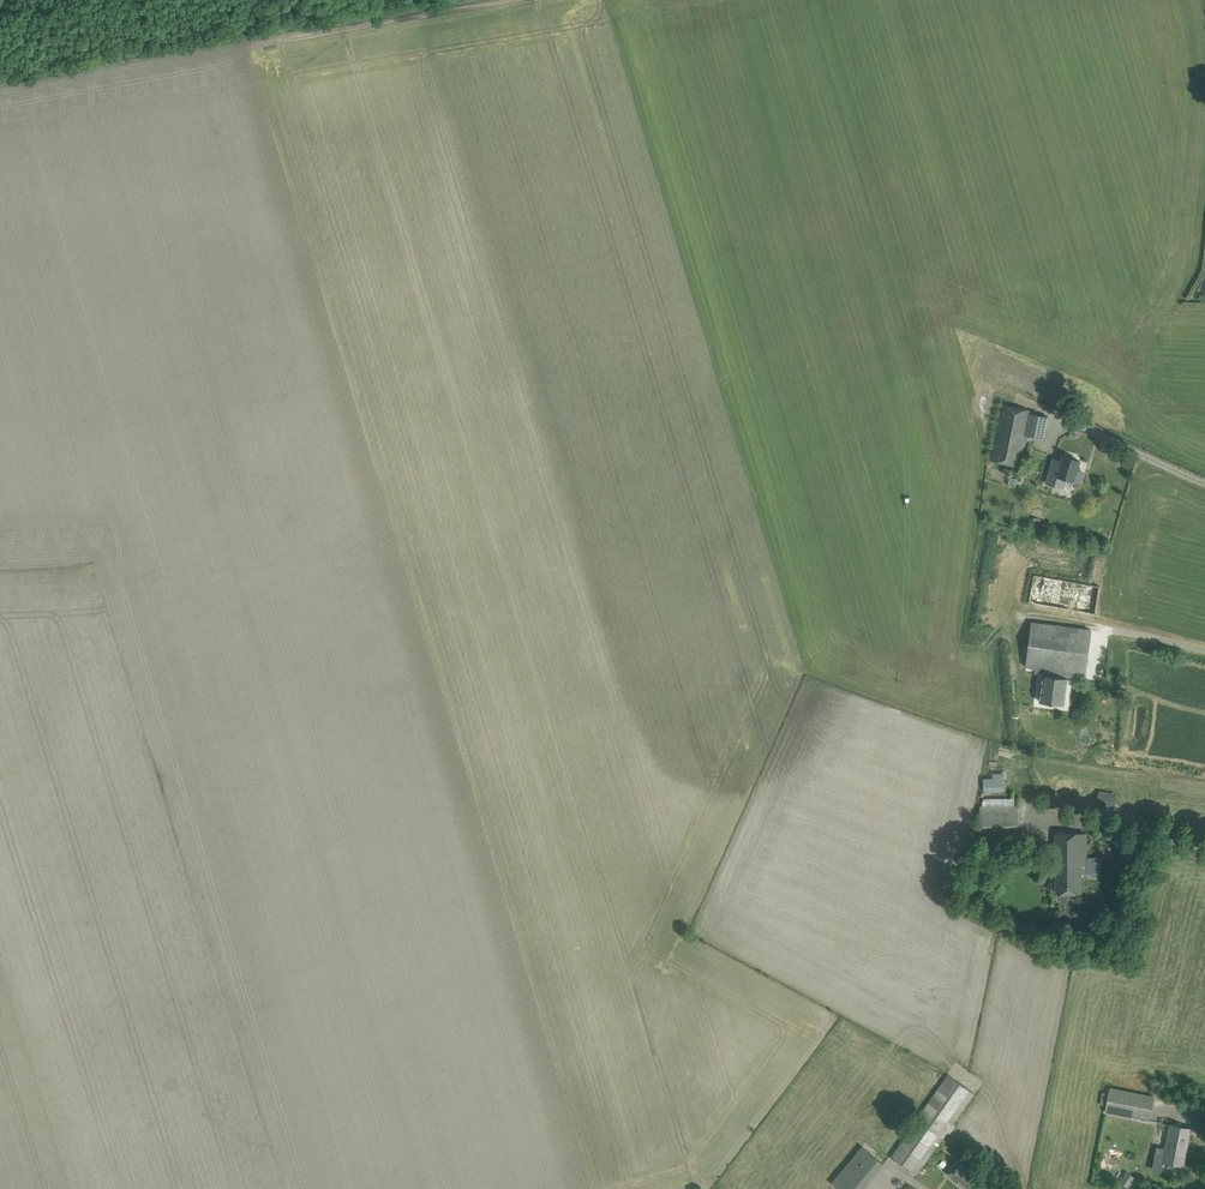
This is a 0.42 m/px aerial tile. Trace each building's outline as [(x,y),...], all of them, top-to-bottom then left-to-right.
[(1051,428),(1053,417),(1003,406),(991,459),(1019,465),(1029,423),(1051,428)] [(1054,459),(1047,483),(1063,488),(1066,478),(1067,479),(1067,478),(1081,483),(1084,472),(1077,470),(1080,460),(1064,455),(1062,462),(1054,459)] [(1035,574),(1030,602),(1095,613),(1100,586),(1035,574)] [(1026,666),(1052,669),(1063,670),(1086,673),(1092,630),(1032,622),(1026,666)] [(1040,701),(1064,704),(1067,678),(1062,677),(1063,670),(1052,669),(1051,676),(1044,675),(1040,701)] [(984,791),(1004,790),(1003,772),(993,772),(993,777),(983,777),(984,791)] [(1097,804),(1111,806),(1113,793),(1099,791),(1097,804)] [(1019,806),(1015,806),(1015,798),(984,798),(984,806),(980,806),(981,842),(1019,842),(1019,806)] [(1087,872),(1087,833),(1057,833),(1057,895),(1082,895),(1082,872),(1087,872)] [(892,1156),(917,1174),(948,1132),(950,1133),(957,1125),(954,1123),(975,1094),(950,1075),(892,1156)] [(1106,1111),(1150,1120),(1155,1096),(1111,1087),(1106,1111)] [(1157,1148),(1155,1159),(1164,1160),(1164,1161),(1183,1165),(1183,1164),(1182,1164),(1185,1148),(1187,1148),(1191,1128),(1179,1126),(1171,1124),(1166,1150),(1157,1148)] [(855,1153),(877,1171),(883,1163),(862,1145),(855,1153)] [(967,1188),(993,1188),(957,1159),(946,1172),(967,1188)] [(1130,1186),(1134,1175),(1126,1172),(1122,1182),(1130,1186)] [(838,1174),(831,1182),(840,1188),(856,1188),(838,1174)]
